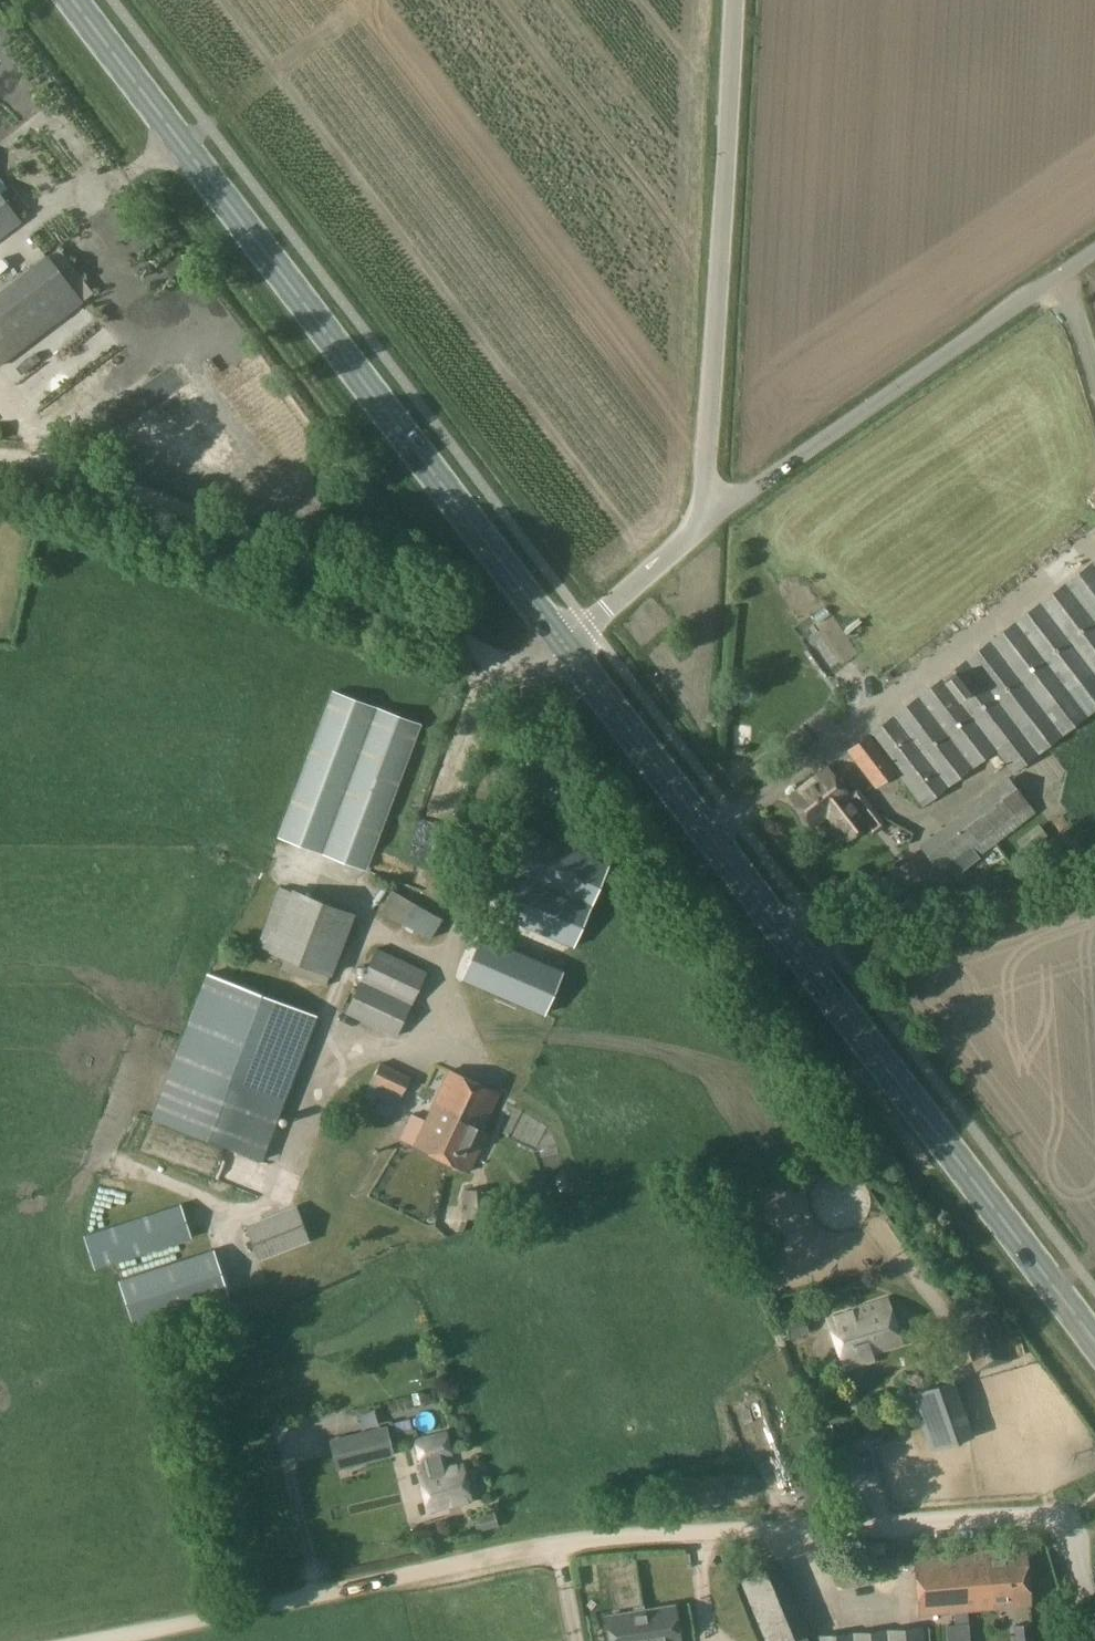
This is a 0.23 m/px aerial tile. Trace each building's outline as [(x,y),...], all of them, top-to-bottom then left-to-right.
[(21,222),(0,193),(0,238),(21,222)] [(83,303),(47,254),(0,291),(0,367),(83,303)] [(82,355),(65,363),(71,374),(87,366),(82,355)] [(1092,562),(845,751),(874,788),(896,772),(923,809),(988,756),(998,768),(1004,765),(1012,774),(1094,710),(1094,559),(1092,562)] [(333,691),(278,838),(368,872),(422,725),(333,691)] [(827,815),(842,834),(848,842),(865,829),(871,837),(886,825),(856,787),(846,795),(825,768),(788,796),(812,827),(827,815)] [(979,857),(1035,813),(1007,777),(917,844),(938,872),(971,848),(979,857)] [(1038,825),(1015,842),(1024,854),(1047,836),(1038,825)] [(490,914),(571,949),(606,867),(524,833),(490,914)] [(420,924),(432,903),(382,877),(371,898),(420,924)] [(268,952),(284,958),(280,969),(324,986),(329,976),(331,977),(355,914),(292,889),(290,892),(279,887),(257,947),(269,951),(268,952)] [(481,935),(463,978),(544,1012),(562,970),(481,935)] [(376,949),(345,1013),(396,1037),(426,973),(376,949)] [(207,972),(151,1118),(262,1162),(317,1016),(207,972)] [(381,1063),(367,1092),(397,1106),(411,1077),(381,1063)] [(487,1133),(482,1130),(498,1094),(449,1072),(415,1147),(469,1172),(487,1133)] [(799,1144),(802,1154),(815,1150),(812,1140),(799,1144)] [(538,1205),(551,1200),(544,1178),(531,1183),(538,1205)] [(465,1190),(467,1219),(490,1218),(487,1189),(465,1190)] [(180,1205),(84,1236),(95,1269),(190,1238),(180,1205)] [(245,1226),(259,1260),(310,1241),(296,1206),(245,1226)] [(211,1247),(118,1278),(133,1322),(225,1292),(211,1247)] [(873,1360),(871,1355),(902,1344),(887,1301),(828,1321),(845,1370),(873,1360)] [(784,1324),(788,1339),(809,1333),(804,1318),(784,1324)] [(953,1380),(910,1395),(929,1452),(973,1437),(953,1380)] [(336,1469),(393,1455),(386,1425),(329,1440),(336,1469)] [(423,1463),(425,1475),(419,1476),(429,1512),(470,1501),(461,1465),(457,1466),(457,1463),(445,1466),(444,1459),(453,1456),(447,1430),(413,1438),(419,1464),(423,1463)] [(477,1515),(481,1529),(500,1524),(495,1510),(477,1515)] [(914,1558),(919,1615),(954,1611),(955,1623),(946,1624),(947,1640),(970,1640),(967,1610),(1031,1604),(1026,1549),(914,1558)] [(764,1640),(795,1640),(808,1635),(779,1564),(739,1580),(764,1640)] [(606,1618),(610,1640),(679,1640),(673,1607),(606,1618)] [(1014,1640),(1034,1640),(1032,1624),(1012,1625),(1014,1640)] [(816,1640),(924,1640),(923,1628),(816,1636),(816,1640)]
